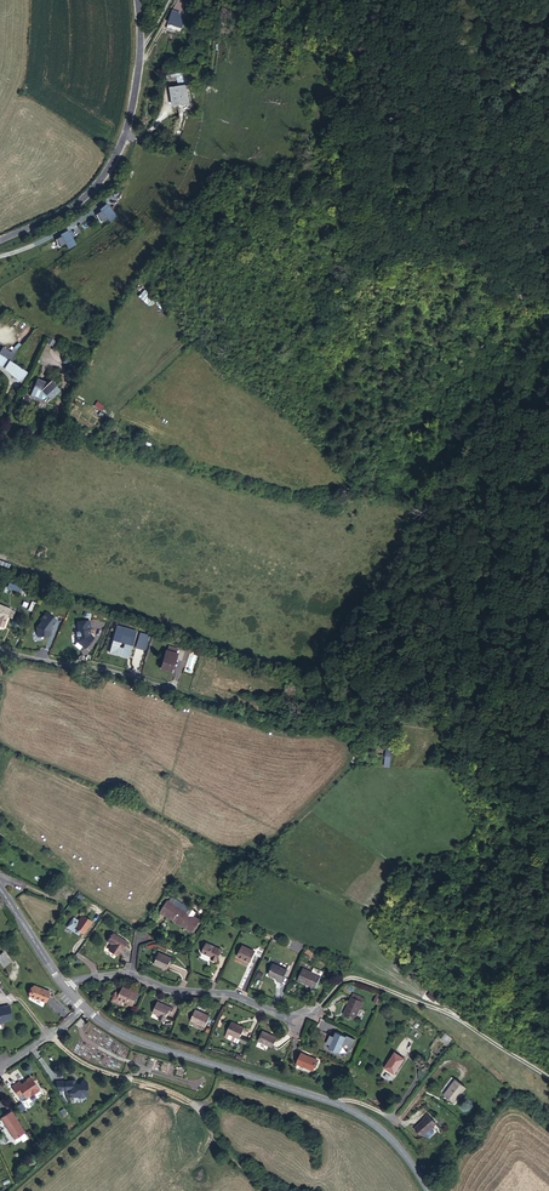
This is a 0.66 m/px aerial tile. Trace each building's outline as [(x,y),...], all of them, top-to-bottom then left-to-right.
[(173,10),(169,23),(177,25),(176,27),(182,28),(186,17),(179,15),(180,12),(173,10)] [(177,25),(169,23),(167,28),(175,31),(176,27),(177,25)] [(185,77),(175,78),(176,86),(186,85),(185,77)] [(171,87),(174,106),(189,104),(186,85),(176,86),(171,87)] [(101,212),(96,216),(101,223),(106,219),(109,224),(116,219),(108,207),(101,212)] [(61,236),(55,239),(59,247),(65,243),(68,248),(75,244),(68,231),(61,236)] [(139,296),(147,303),(153,297),(145,290),(139,296)] [(12,351),(16,354),(22,345),(18,342),(12,351)] [(11,361),(15,355),(3,348),(0,352),(0,354),(7,359),(11,361)] [(3,366),(12,375),(16,365),(7,359),(3,366)] [(16,365),(12,375),(23,384),(27,372),(16,365)] [(38,380),(33,391),(41,395),(44,392),(51,400),(60,391),(51,382),(49,384),(38,380)] [(22,401),(27,403),(30,397),(24,395),(22,401)] [(7,570),(9,564),(0,561),(0,567),(7,570)] [(7,587),(19,593),(22,588),(9,582),(7,587)] [(0,605),(0,626),(3,627),(8,616),(10,609),(0,605)] [(56,618),(47,611),(41,618),(43,619),(38,626),(38,636),(50,634),(50,629),(53,626),(51,625),(56,618)] [(77,642),(85,649),(94,639),(90,636),(89,636),(88,630),(90,630),(90,621),(78,622),(78,632),(76,632),(77,642)] [(162,668),(171,670),(176,654),(167,651),(162,668)] [(291,693),(294,694),(296,687),(286,685),(284,694),(290,695),(291,693)] [(162,911),(193,930),(199,920),(168,902),(162,911)] [(192,932),(193,930),(162,911),(161,914),(192,932)] [(80,932),(83,934),(91,922),(82,915),(78,921),(74,927),(79,931),(80,932)] [(74,927),(78,921),(73,918),(67,927),(77,934),(79,931),(74,927)] [(121,950),(126,942),(113,934),(108,942),(113,945),(121,950)] [(210,959),(216,961),(222,950),(207,943),(202,952),(211,957),(210,959)] [(121,950),(113,945),(109,950),(117,956),(121,950)] [(250,962),(253,954),(255,952),(242,946),(238,956),(250,962)] [(255,952),(253,954),(261,958),(265,951),(257,947),(255,952)] [(304,954),(313,957),(315,952),(306,949),(304,954)] [(3,953),(0,955),(0,962),(4,967),(10,962),(3,953)] [(162,968),(167,970),(172,958),(159,953),(154,965),(162,968)] [(276,981),(281,983),(287,970),(273,964),(268,975),(277,979),(276,981)] [(315,988),(321,976),(322,972),(314,968),(312,972),(303,968),(298,980),(315,988)] [(49,991),(33,985),(29,995),(44,1002),(49,991)] [(122,1003),(122,1001),(127,1004),(128,1003),(133,1005),(138,993),(133,991),(133,992),(123,987),(120,994),(116,992),(112,1001),(118,1004),(122,1003)] [(425,991),(435,1000),(439,996),(428,987),(425,991)] [(353,994),(352,997),(363,1002),(364,999),(353,994)] [(344,1015),(355,1020),(363,1002),(352,997),(344,1015)] [(160,1015),(166,1018),(168,1013),(170,1009),(170,1008),(158,1002),(153,1012),(160,1015)] [(1,1024),(1,1022),(12,1020),(9,1007),(0,1008),(0,1024),(1,1024)] [(191,1020),(205,1027),(210,1017),(196,1010),(191,1020)] [(227,1032),(240,1038),(244,1028),(231,1022),(227,1032)] [(100,1029),(98,1032),(101,1034),(97,1040),(105,1045),(110,1036),(100,1029)] [(258,1041),(272,1047),(276,1038),(263,1031),(258,1041)] [(329,1048),(339,1053),(347,1037),(336,1032),(329,1048)] [(448,1044),(452,1039),(445,1033),(441,1039),(448,1044)] [(297,1064),(313,1071),(318,1060),(302,1053),(297,1064)] [(394,1074),(404,1059),(395,1053),(385,1068),(394,1074)] [(20,1081),(13,1086),(19,1095),(24,1092),(26,1096),(29,1097),(29,1094),(33,1092),(34,1091),(36,1092),(40,1089),(32,1077),(30,1077),(27,1079),(27,1080),(22,1083),(20,1081)] [(69,1081),(64,1081),(65,1089),(69,1089),(70,1095),(75,1094),(76,1096),(78,1096),(79,1097),(84,1097),(86,1095),(87,1095),(87,1081),(83,1079),(80,1082),(81,1084),(75,1084),(75,1082),(75,1080),(68,1080),(69,1081)] [(456,1080),(444,1095),(454,1103),(466,1088),(456,1080)] [(24,1131),(12,1111),(9,1112),(1,1117),(14,1138),(24,1131)] [(416,1127),(423,1136),(424,1135),(427,1138),(429,1138),(434,1133),(434,1131),(431,1128),(436,1124),(428,1114),(423,1118),(425,1119),(416,1127)]
